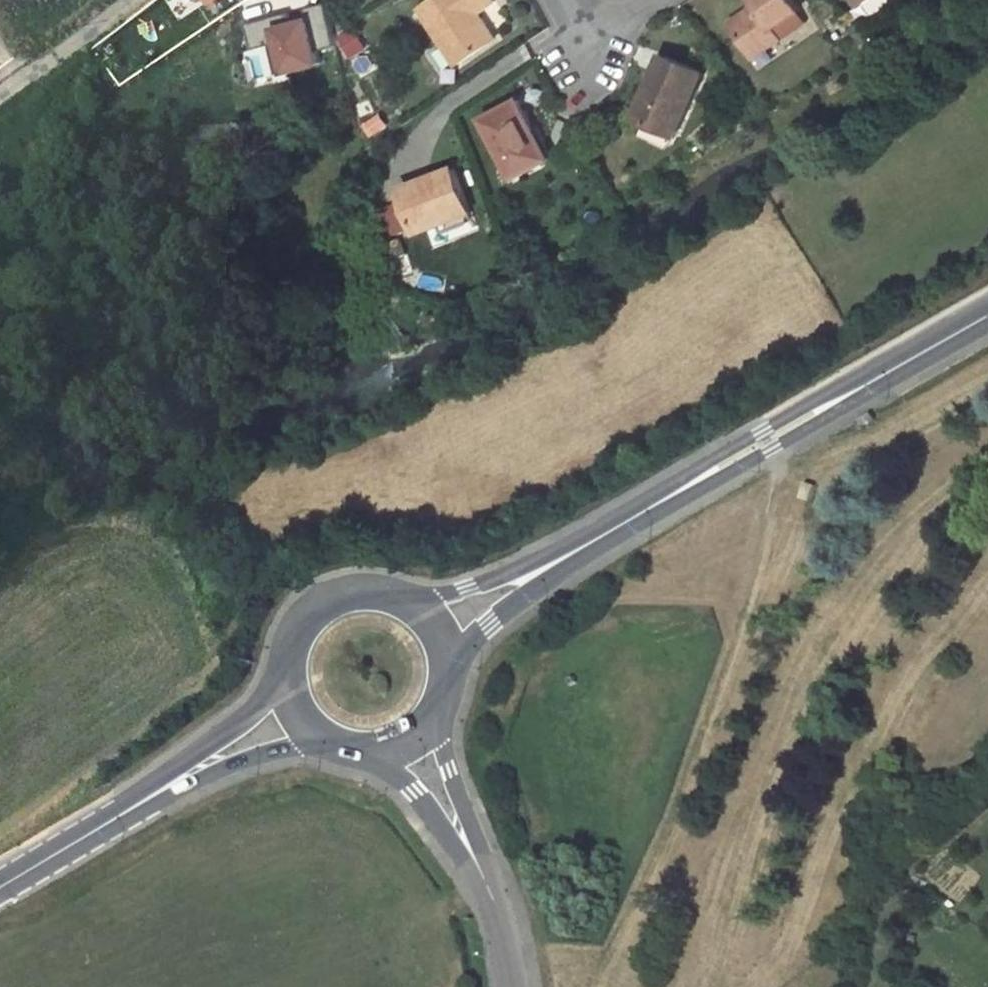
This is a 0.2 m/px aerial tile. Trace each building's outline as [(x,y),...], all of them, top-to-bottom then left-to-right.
[(496,0),(495,0),(433,0),(421,8),(458,64),(496,38),(479,12),(496,0)] [(800,11),(801,10),(794,0),(754,0),(757,4),(731,22),(754,57),(781,38),(775,28),(800,11)] [(868,4),(874,15),(899,3),(898,0),(877,0),(868,4)] [(781,38),(807,21),(800,11),(775,28),(781,38)] [(311,17),(273,29),(289,79),(328,66),(311,17)] [(870,31),(862,19),(852,26),(860,38),(870,31)] [(362,29),(343,32),(346,56),(366,53),(362,29)] [(880,51),(871,38),(861,45),(870,58),(880,51)] [(275,78),(276,50),(257,50),(257,78),(275,78)] [(678,135),(705,72),(665,55),(656,75),(652,73),(638,105),(646,108),(641,118),(661,127),(678,135)] [(549,160),(534,131),(537,129),(521,99),(485,119),(516,177),(549,160)] [(382,113),(363,125),(372,141),(391,129),(382,113)] [(557,156),(541,127),(537,129),(534,131),(549,160),(557,156)] [(672,148),(678,135),(661,127),(655,140),(672,148)] [(471,210),(455,168),(402,189),(419,231),(440,223),(465,212),(471,210)] [(443,231),(469,221),(465,212),(440,223),(443,231)] [(406,253),(400,238),(389,243),(394,259),(397,257),(406,253)] [(411,266),(406,253),(397,257),(402,270),(411,266)] [(810,501),(815,485),(805,482),(800,498),(810,501)]
